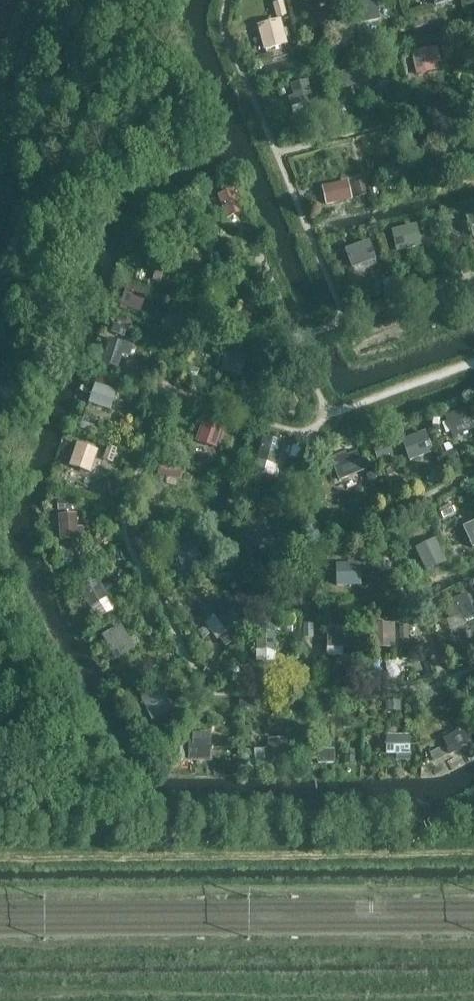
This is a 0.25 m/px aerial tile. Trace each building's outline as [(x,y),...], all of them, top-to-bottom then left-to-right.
[(247,24),(255,45),(281,34),(273,14),(247,24)] [(464,56),(473,55),(473,36),(463,36),(464,56)] [(416,75),(443,72),(440,47),(414,50),(416,75)] [(287,84),(293,105),(316,99),(311,78),(287,84)] [(350,178),(358,196),(370,191),(363,172),(350,178)] [(347,179),(320,186),(325,206),(352,199),(347,179)] [(216,195),(226,221),(244,214),(234,188),(216,195)] [(420,223),(393,228),(398,251),(424,245),(420,223)] [(362,233),(335,246),(348,274),(375,261),(362,233)] [(130,354),(135,344),(112,334),(102,360),(120,367),(126,352),(130,354)] [(222,340),(215,363),(242,371),(250,349),(222,340)] [(95,380),(87,405),(115,414),(123,390),(95,380)] [(455,435),(473,429),(473,409),(473,404),(447,412),(455,435)] [(226,433),(203,420),(195,447),(222,458),(226,433)] [(403,439),(412,460),(436,450),(427,429),(403,439)] [(78,440),(71,464),(93,471),(101,447),(78,440)] [(323,459),(329,475),(361,462),(354,446),(323,459)] [(63,520),(62,558),(83,558),(83,520),(63,520)] [(473,545),(473,520),(464,525),(473,545)] [(404,549),(413,572),(444,560),(435,537),(404,549)] [(197,541),(177,549),(184,568),(205,560),(197,541)] [(95,563),(74,572),(95,619),(116,610),(95,563)] [(329,563),(329,583),(359,583),(359,563),(329,563)] [(434,602),(442,619),(471,606),(463,589),(434,602)] [(204,617),(224,646),(241,634),(228,617),(239,609),(231,597),(204,617)] [(275,620),(252,620),(253,650),(275,649),(275,620)] [(375,622),(377,671),(401,671),(399,621),(375,622)] [(330,625),(329,646),(354,647),(354,626),(330,625)] [(104,641),(122,671),(145,657),(126,627),(104,641)] [(150,713),(171,710),(168,692),(147,696),(150,713)] [(432,737),(439,753),(473,738),(466,722),(432,737)] [(398,753),(397,761),(412,762),(413,733),(388,733),(387,753),(398,753)] [(294,762),(293,736),(268,737),(268,763),(294,762)] [(180,744),(180,772),(206,771),(205,744),(180,744)] [(335,747),(300,748),(301,762),(336,761),(335,747)]
